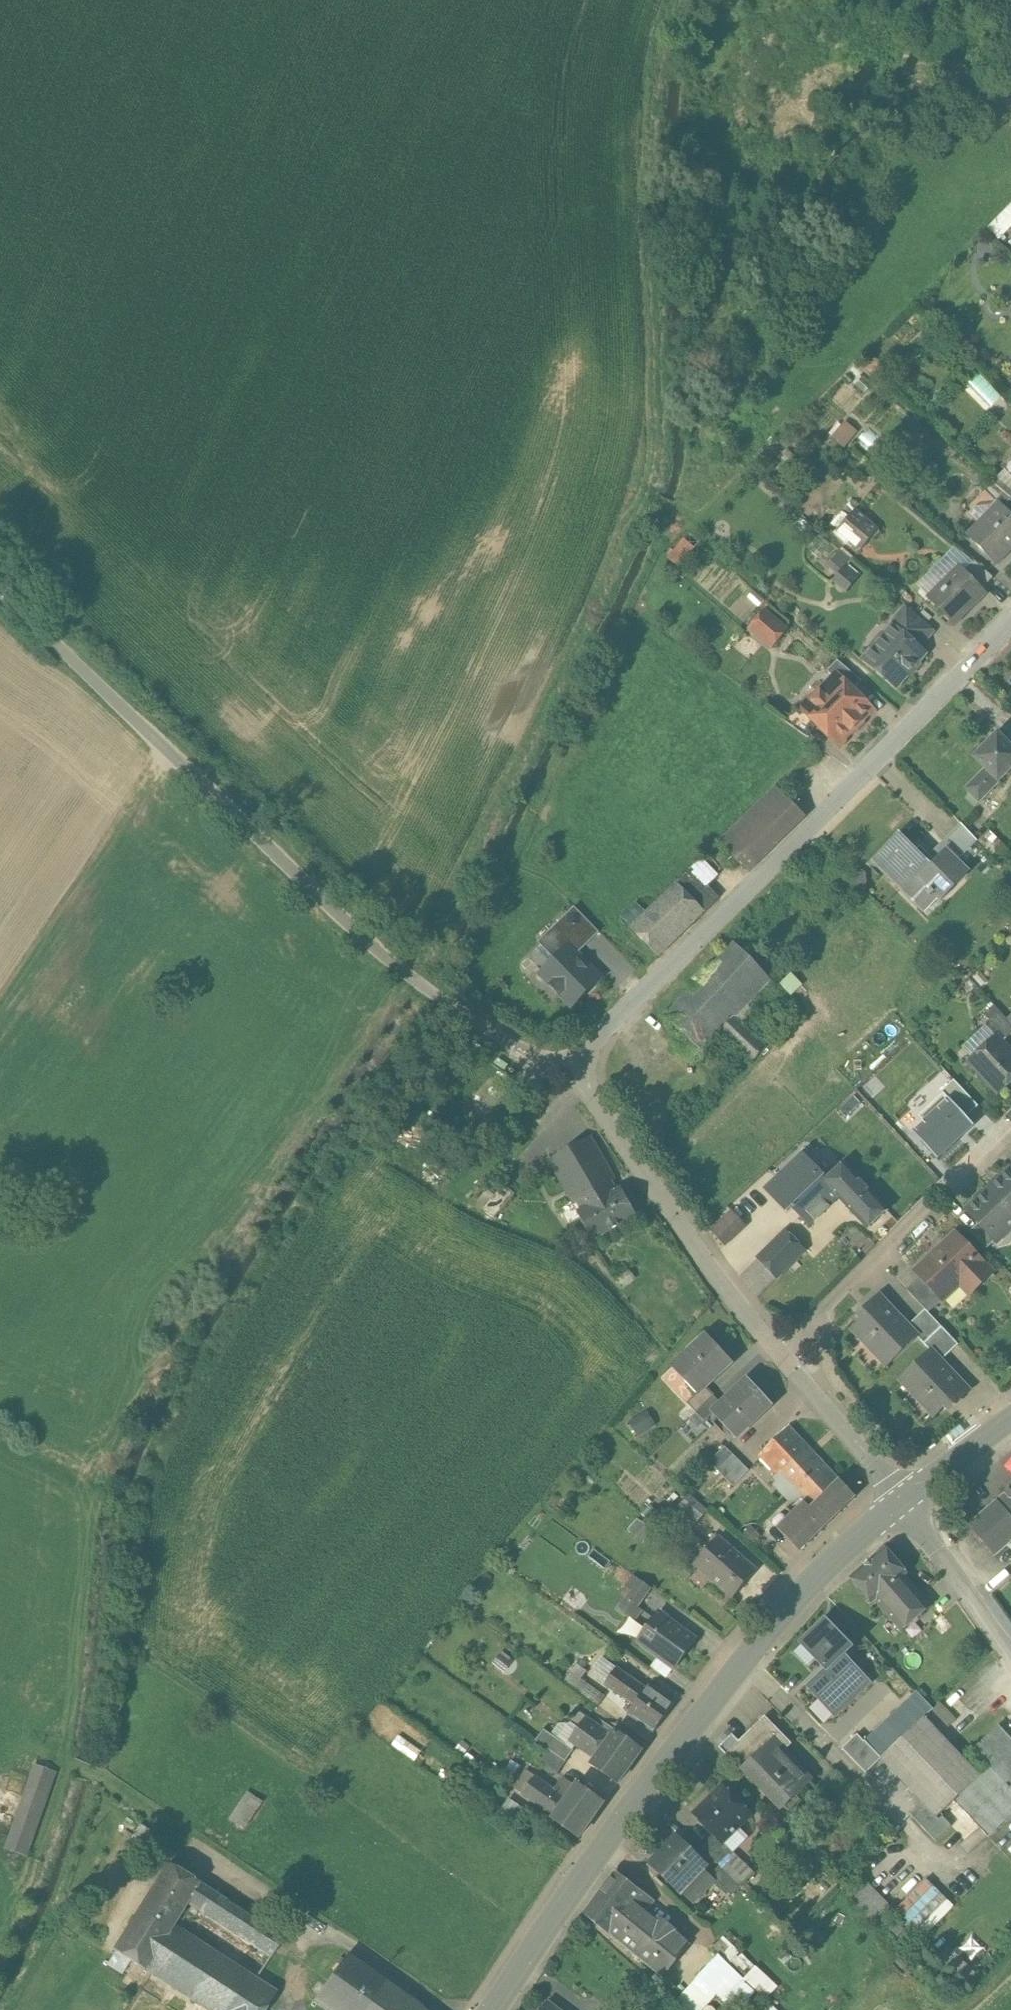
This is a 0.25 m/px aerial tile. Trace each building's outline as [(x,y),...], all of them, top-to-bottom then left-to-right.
[(987,226),(998,237),(1010,225),(1010,203),(987,226)] [(846,424),(834,438),(846,447),(857,434),(846,424)] [(891,449),(868,430),(858,442),(882,461),(891,449)] [(788,451),(770,468),(784,482),(802,465),(788,451)] [(969,536),(997,564),(1010,550),(1010,514),(1004,508),(1000,504),(969,536)] [(878,531),(855,511),(838,531),(861,551),(878,531)] [(822,538),(811,551),(819,558),(830,544),(822,538)] [(681,544),(668,558),(679,567),(692,554),(681,544)] [(840,550),(828,565),(840,575),(845,569),(847,564),(851,559),(840,550)] [(994,578),(975,561),(964,572),(982,590),(994,578)] [(847,564),(845,569),(840,575),(835,581),(847,590),(860,574),(847,564)] [(960,568),(930,598),(955,623),(985,593),(982,590),(964,572),(960,568)] [(934,630),(907,606),(898,618),(924,640),(925,641),(934,630)] [(786,631),(765,613),(752,629),(773,646),(786,631)] [(924,640),(898,618),(892,625),(896,629),(918,647),(924,640)] [(918,647),(896,629),(888,639),(888,642),(881,650),(880,649),(874,649),(865,660),(897,687),(925,653),(918,647)] [(862,681),(838,661),(828,671),(835,678),(837,675),(853,691),(862,681)] [(835,678),(808,705),(808,710),(820,722),(820,724),(838,741),(842,741),(851,731),(853,731),(862,722),(862,720),(870,712),(870,708),(853,691),(837,675),(835,678)] [(816,727),(797,708),(786,722),(809,738),(816,727)] [(966,789),(980,802),(1010,770),(1010,746),(999,734),(975,758),(986,769),(966,789)] [(777,786),(720,842),(749,872),(807,817),(777,786)] [(962,824),(944,841),(961,858),(978,841),(962,824)] [(932,866),(900,834),(874,860),(920,907),(935,894),(942,901),(970,873),(947,850),(932,866)] [(718,877),(701,860),(692,869),(708,886),(718,877)] [(708,886),(692,869),(677,883),(705,912),(720,898),(708,886)] [(677,883),(631,928),(659,957),(705,912),(677,883)] [(600,933),(575,907),(544,938),(561,955),(570,946),(578,954),(600,933)] [(735,943),(708,972),(743,1009),(747,1005),(770,980),(735,943)] [(561,955),(541,975),(572,1007),(601,978),(578,954),(570,946),(561,955)] [(699,981),(666,1017),(702,1051),(721,1031),(753,1061),(767,1047),(744,1025),(755,1012),(747,1005),(743,1009),(708,972),(700,982),(699,981)] [(995,1005),(984,1015),(1007,1039),(1010,1035),(1010,1023),(995,1005)] [(971,1062),(999,1093),(1010,1082),(1010,1052),(997,1037),(971,1062)] [(944,1094),(966,1118),(979,1106),(955,1080),(942,1092),(944,1094)] [(974,1126),(966,1118),(944,1094),(920,1115),(926,1122),(915,1132),(939,1158),(974,1126)] [(591,1136),(549,1160),(579,1212),(621,1188),(591,1136)] [(846,1165),(821,1139),(802,1157),(822,1178),(823,1179),(830,1172),(834,1176),(846,1165)] [(792,1174),(761,1203),(772,1213),(785,1201),(792,1207),(822,1178),(802,1157),(788,1170),(792,1174)] [(846,1165),(834,1176),(830,1172),(823,1179),(839,1196),(869,1229),(888,1211),(846,1165)] [(989,1189),(1010,1212),(1010,1169),(989,1189)] [(822,1178),(792,1207),(809,1224),(839,1196),(823,1179),(822,1178)] [(505,1185),(484,1209),(495,1218),(516,1194),(505,1185)] [(579,1212),(578,1212),(594,1240),(611,1230),(611,1231),(620,1225),(620,1226),(637,1216),(621,1188),(579,1212)] [(989,1189),(967,1210),(979,1223),(996,1241),(997,1242),(1010,1229),(1010,1212),(989,1189)] [(751,1231),(730,1208),(709,1227),(731,1250),(751,1231)] [(996,1241),(979,1223),(970,1231),(987,1249),(996,1241)] [(786,1229),(757,1257),(778,1278),(806,1250),(786,1229)] [(956,1234),(917,1271),(922,1276),(943,1299),(944,1300),(965,1280),(975,1290),(993,1275),(956,1234)] [(943,1299),(922,1276),(908,1290),(926,1309),(929,1312),(943,1299)] [(909,1326),(881,1297),(861,1317),(865,1321),(855,1331),(886,1364),(916,1335),(917,1334),(909,1326)] [(926,1309),(909,1326),(917,1334),(916,1335),(924,1344),(943,1326),(929,1312),(926,1309)] [(943,1326),(924,1344),(933,1353),(933,1352),(942,1361),(959,1344),(943,1326)] [(708,1336),(679,1363),(690,1374),(685,1379),(698,1393),(698,1394),(706,1387),(719,1374),(718,1373),(731,1361),(708,1336)] [(933,1353),(903,1381),(934,1414),(944,1405),(948,1409),(969,1389),(942,1361),(933,1352),(933,1353)] [(722,1404),(713,1412),(714,1413),(737,1437),(753,1423),(751,1421),(771,1403),(749,1379),(722,1404)] [(706,1387),(698,1394),(698,1393),(688,1402),(697,1412),(714,1395),(706,1387)] [(714,1395),(697,1412),(706,1421),(714,1413),(713,1412),(722,1404),(714,1395)] [(630,1420),(637,1434),(656,1425),(649,1411),(630,1420)] [(841,1482),(790,1427),(761,1456),(779,1475),(775,1478),(778,1481),(774,1485),(798,1510),(779,1529),(800,1551),(856,1496),(842,1481),(841,1482)] [(726,1446),(710,1462),(718,1470),(734,1454),(726,1446)] [(734,1454),(718,1470),(734,1486),(750,1470),(734,1454)] [(968,1525),(996,1556),(1010,1543),(1010,1516),(1005,1510),(1010,1504),(1010,1500),(1005,1492),(968,1525)] [(690,1495),(674,1513),(692,1529),(708,1510),(690,1495)] [(720,1536),(694,1565),(727,1594),(737,1582),(743,1588),(758,1571),(720,1536)] [(892,1542),(886,1547),(892,1555),(898,1549),(892,1542)] [(996,1556),(1000,1561),(1010,1551),(1010,1543),(996,1556)] [(886,1547),(872,1559),(871,1559),(865,1564),(865,1565),(851,1577),(873,1603),(876,1601),(905,1576),(908,1573),(892,1555),(886,1547)] [(632,1591),(620,1608),(636,1620),(643,1610),(638,1607),(652,1588),(634,1575),(626,1586),(632,1591)] [(905,1576),(876,1601),(902,1631),(931,1606),(905,1576)] [(696,1639),(659,1612),(638,1641),(675,1669),(696,1639)] [(853,1648),(826,1620),(802,1643),(827,1670),(829,1671),(845,1656),(853,1648)] [(835,1715),(870,1683),(845,1656),(829,1671),(827,1670),(809,1687),(835,1715)] [(606,1696),(582,1679),(588,1671),(579,1664),(566,1682),(598,1706),(606,1696)] [(647,1688),(618,1667),(605,1684),(635,1705),(647,1688)] [(675,1705),(649,1686),(647,1688),(635,1705),(629,1714),(654,1733),(675,1705)] [(918,1691),(865,1741),(881,1759),(926,1717),(934,1709),(918,1691)] [(587,1717),(579,1711),(572,1722),(579,1728),(587,1717)] [(613,1735),(587,1717),(579,1728),(570,1741),(596,1759),(592,1765),(618,1783),(628,1770),(634,1763),(633,1762),(643,1749),(617,1730),(613,1735)] [(766,1717),(740,1742),(733,1735),(720,1747),(727,1755),(781,1811),(811,1782),(783,1753),(792,1744),(766,1717)] [(926,1717),(881,1759),(882,1759),(923,1803),(911,1814),(936,1841),(952,1826),(941,1814),(955,1801),(981,1775),(926,1717)] [(973,1750),(989,1767),(990,1766),(1010,1788),(1010,1738),(999,1725),(973,1750)] [(557,1738),(545,1729),(537,1741),(549,1749),(557,1738)] [(865,1741),(858,1734),(843,1748),(867,1773),(882,1759),(881,1759),(865,1741)] [(574,1750),(557,1738),(549,1749),(549,1750),(566,1762),(574,1750)] [(566,1762),(549,1750),(542,1760),(559,1772),(566,1762)] [(35,1766),(5,1848),(25,1855),(54,1772),(35,1766)] [(955,1801),(989,1836),(1010,1815),(1010,1788),(990,1766),(989,1767),(981,1775),(955,1801)] [(838,1771),(818,1790),(834,1806),(853,1787),(838,1771)] [(555,1790),(536,1776),(523,1794),(555,1817),(576,1786),(563,1777),(555,1790)] [(555,1817),(554,1819),(580,1837),(589,1824),(590,1824),(595,1817),(604,1803),(578,1784),(576,1786),(555,1817)] [(724,1787),(696,1815),(715,1834),(722,1842),(723,1841),(751,1814),(724,1787)] [(255,1813),(241,1804),(230,1820),(244,1829),(255,1813)] [(165,1839),(141,1825),(130,1841),(154,1856),(165,1839)] [(722,1842),(715,1834),(702,1847),(721,1865),(734,1852),(723,1841),(722,1842)] [(707,1865),(677,1836),(651,1863),(694,1904),(716,1880),(711,1875),(704,1869),(707,1865)] [(168,1865),(114,1951),(145,1970),(173,1925),(187,1902),(199,1884),(168,1865)] [(742,1886),(721,1865),(711,1875),(716,1880),(733,1896),(742,1886)] [(653,1900),(616,1872),(585,1913),(610,1934),(662,1976),(689,1943),(646,1909),(653,1900)] [(873,1918),(889,1902),(863,1877),(848,1893),(873,1918)] [(893,1915),(915,1937),(949,1903),(927,1881),(893,1915)] [(283,1938),(199,1884),(187,1902),(192,1906),(189,1911),(196,1916),(199,1911),(271,1957),(283,1938)] [(173,1925),(145,1970),(207,2009),(265,2009),(277,1992),(173,1925)] [(739,1952),(724,1937),(712,1949),(728,1964),(739,1952)] [(348,1954),(314,2001),(327,2009),(426,2009),(348,1954)] [(755,1963),(744,1976),(767,1997),(778,1984),(755,1963)] [(549,2001),(542,2009),(561,2009),(549,2001)]
